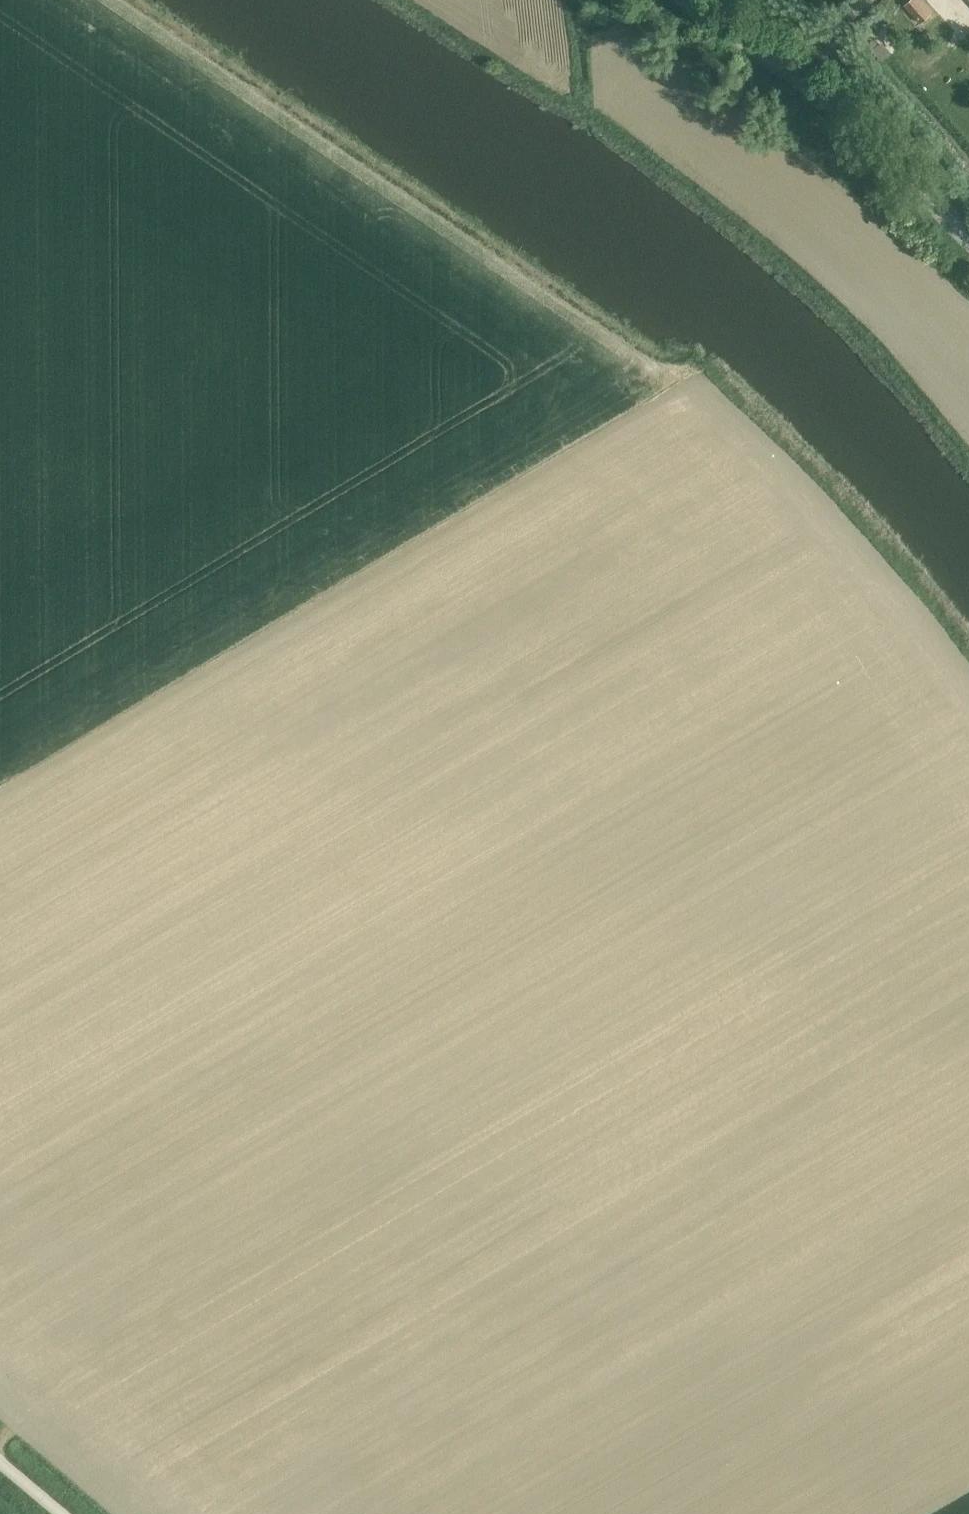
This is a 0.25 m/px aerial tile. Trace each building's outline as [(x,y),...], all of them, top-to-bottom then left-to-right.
[(931,13),(919,0),(910,0),(904,5),(919,23),(931,13)] [(888,55),(879,44),(872,49),(881,61),(888,55)]
